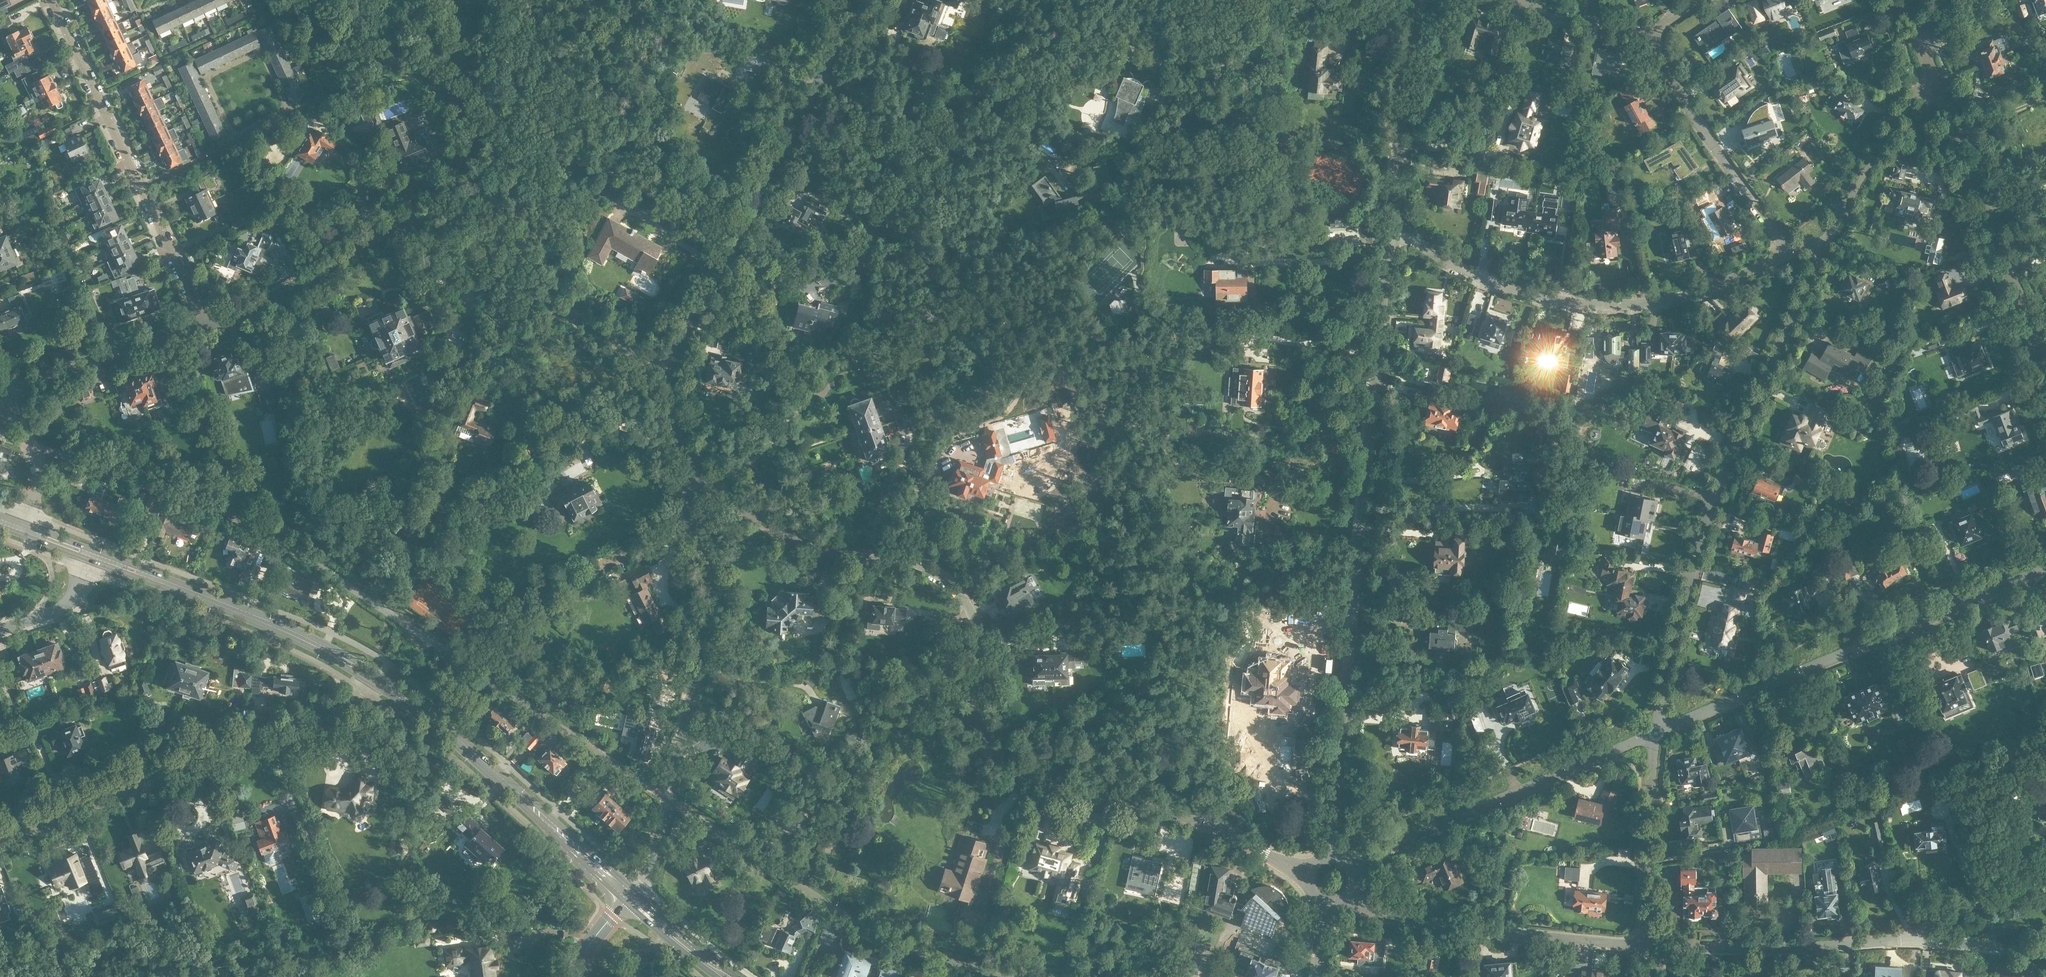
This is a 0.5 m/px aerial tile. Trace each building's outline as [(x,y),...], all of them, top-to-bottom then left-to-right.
[(11,4),(9,0),(0,0),(0,9),(11,4)] [(93,11),(112,1),(112,0),(88,0),(93,11)] [(186,4),(192,18),(204,12),(198,0),(195,0),(186,4)] [(212,0),(198,0),(204,12),(215,7),(212,0)] [(911,15),(912,16),(912,14),(933,22),(938,10),(940,11),(943,3),(957,8),(960,0),(935,0),(921,0),(920,3),(917,2),(916,5),(914,4),(909,15),(911,15)] [(1772,21),(1780,18),(1778,12),(1784,9),(1786,13),(1796,9),(1792,0),(1765,0),(1772,21)] [(2038,18),(2045,15),(2045,0),(2031,0),(2038,18)] [(117,11),(112,1),(93,11),(97,21),(112,14),(117,11)] [(256,5),(259,10),(267,6),(264,1),(256,5)] [(174,10),(181,23),(192,18),(186,4),(174,10)] [(2017,6),(2020,16),(2027,14),(2023,4),(2017,6)] [(259,10),(256,5),(248,9),(250,14),(259,10)] [(1742,27),(1728,8),(1716,17),(1717,19),(1693,36),(1704,53),(1729,35),(1729,36),(1742,27)] [(174,10),(163,15),(170,28),(181,23),(174,10)] [(234,15),(236,20),(244,16),(241,12),(234,15)] [(13,50),(25,44),(24,43),(33,38),(27,27),(19,31),(19,30),(11,33),(7,25),(12,23),(8,14),(0,18),(0,29),(4,37),(6,36),(6,37),(13,50)] [(97,21),(102,30),(117,23),(112,14),(97,21)] [(912,16),(911,15),(908,24),(906,24),(904,25),(903,28),(905,31),(908,32),(909,31),(910,30),(915,31),(914,35),(920,39),(925,39),(927,35),(933,35),(937,24),(936,23),(933,22),(912,14),(912,16)] [(170,28),(163,15),(152,20),(159,34),(170,28)] [(236,20),(234,15),(225,20),(227,24),(236,20)] [(1485,50),(1495,53),(1503,27),(1472,18),(1465,45),(1475,48),(1479,33),(1489,36),(1485,50)] [(102,30),(107,41),(122,34),(127,31),(122,21),(117,24),(117,23),(102,30)] [(214,27),(217,33),(225,28),(223,23),(214,27)] [(260,37),(263,43),(276,37),(270,24),(258,30),(257,28),(255,30),(259,38),(260,37)] [(1817,33),(1821,40),(1827,38),(1836,34),(1833,27),(1817,33)] [(1858,37),(1858,36),(1860,36),(1857,27),(1845,32),(1850,44),(1846,45),(1844,41),(1837,43),(1845,62),(1859,57),(1859,55),(1865,53),(1865,51),(1873,48),(1868,36),(1860,40),(1860,38),(1857,39),(1856,38),(1858,37)] [(200,31),(202,36),(210,33),(208,28),(200,31)] [(202,36),(200,31),(199,32),(198,30),(190,34),(193,40),(202,36)] [(254,32),(241,38),(248,51),(261,45),(258,38),(259,38),(255,30),(253,30),(254,32)] [(107,41),(112,51),(126,44),(122,34),(107,41)] [(282,49),(276,37),(263,43),(268,54),(282,49)] [(25,44),(10,51),(15,61),(7,66),(10,73),(15,71),(25,65),(31,62),(27,56),(26,57),(25,55),(35,50),(31,40),(33,39),(33,38),(24,43),(25,44)] [(248,51),(241,38),(229,44),(235,57),(248,51)] [(1546,60),(1567,64),(1571,42),(1550,38),(1546,60)] [(178,42),(180,47),(187,43),(185,39),(178,42)] [(1981,61),(1982,65),(2007,55),(2006,51),(2000,53),(1997,45),(1995,46),(1993,40),(1985,42),(1987,48),(1984,49),(1985,50),(1981,51),(1980,50),(1978,51),(1976,55),(1977,57),(1978,58),(1979,61),(1981,61)] [(112,51),(117,61),(131,54),(136,52),(132,42),(126,44),(112,51)] [(180,47),(178,42),(169,46),(171,51),(180,47)] [(1308,98),(1324,100),(1324,92),(1333,93),(1334,88),(1342,88),(1343,77),(1342,77),(1343,74),(1333,72),(1333,69),(1330,68),(1329,68),(1326,67),(1328,44),(1315,43),(1313,64),(1312,64),(1308,90),(1309,90),(1308,98)] [(218,49),(224,62),(235,57),(229,44),(218,49)] [(1602,67),(1620,70),(1623,53),(1606,50),(1606,49),(1597,47),(1592,72),(1601,74),(1602,67)] [(207,54),(213,67),(224,62),(218,49),(207,54)] [(282,49),(268,54),(274,67),(287,61),(282,49)] [(117,61),(122,72),(143,61),(138,51),(136,52),(131,54),(117,61)] [(892,62),(902,65),(906,56),(895,52),(892,62)] [(192,59),(196,67),(198,67),(201,73),(213,67),(207,54),(196,60),(195,58),(192,59)] [(2007,55),(1982,65),(1984,69),(1982,69),(1984,73),(1983,74),(1984,76),(1988,78),(1990,77),(1991,75),(1994,74),(1994,75),(2004,72),(2003,71),(2006,70),(2003,62),(2009,60),(2007,55)] [(179,67),(185,81),(198,75),(195,68),(196,67),(192,59),(190,60),(191,62),(179,67)] [(287,61),(274,67),(280,79),(293,73),(287,61)] [(1496,75),(1506,78),(1509,67),(1500,64),(1496,75)] [(15,71),(18,77),(29,72),(25,65),(15,71)] [(1745,74),(1739,65),(1724,76),(1726,78),(1713,88),(1719,96),(1720,96),(1721,98),(1722,97),(1724,100),(1736,92),(1738,95),(1751,86),(1744,75),(1745,74)] [(32,98),(33,98),(56,86),(50,73),(42,77),(39,70),(22,79),(32,98)] [(293,73),(280,79),(286,91),(299,84),(293,73)] [(1803,79),(1807,90),(1819,86),(1815,74),(1803,79)] [(198,75),(185,81),(190,92),(204,86),(198,75)] [(697,98),(723,111),(734,89),(709,76),(697,98)] [(1117,102),(1116,112),(1115,114),(1114,116),(1113,119),(1112,121),(1123,126),(1126,120),(1126,121),(1128,117),(1127,117),(1129,113),(1138,117),(1145,101),(1137,98),(1143,85),(1123,77),(1120,84),(1117,84),(1117,87),(1117,89),(1117,91),(1117,94),(1117,97),(1117,99),(1117,102)] [(129,86),(134,97),(148,90),(143,79),(129,86)] [(1849,100),(1843,96),(1849,86),(1840,80),(1826,101),(1842,111),(1841,114),(1842,116),(1843,117),(1844,118),(1846,118),(1847,118),(1848,117),(1848,115),(1856,120),(1863,109),(1855,104),(1856,101),(1851,98),(1849,100)] [(299,84),(286,91),(291,103),(304,97),(299,84)] [(190,92),(196,105),(209,99),(204,86),(190,92)] [(33,98),(32,98),(24,102),(27,107),(39,101),(43,109),(55,103),(57,107),(59,108),(62,106),(62,104),(60,100),(63,99),(56,87),(33,98)] [(148,90),(134,97),(138,106),(153,100),(148,90)] [(1539,115),(1533,113),(1534,111),(1537,112),(1538,108),(1540,108),(1542,107),(1544,102),(1542,99),(1541,99),(1542,94),(1526,90),(1522,110),(1516,108),(1506,139),(1530,146),(1533,136),(1529,135),(1532,124),(1536,125),(1539,115)] [(1768,98),(1770,104),(1778,101),(1776,95),(1768,98)] [(215,110),(209,99),(196,105),(202,116),(215,110)] [(156,105),(153,100),(138,106),(144,118),(158,111),(158,110),(163,108),(160,103),(156,105)] [(1642,101),(1627,109),(1634,121),(1635,121),(1638,125),(1637,125),(1642,134),(1654,126),(1652,122),(1650,118),(1649,119),(1646,114),(1648,113),(1642,101)] [(215,110),(202,116),(207,128),(220,122),(215,110)] [(144,118),(148,127),(165,120),(165,119),(167,118),(165,113),(160,115),(158,111),(144,118)] [(382,123),(377,111),(369,114),(374,126),(382,123)] [(1768,121),(1766,112),(1751,116),(1754,125),(1743,129),(1748,145),(1762,141),(1763,143),(1769,138),(1764,122),(1768,121)] [(166,123),(165,120),(148,127),(153,137),(168,131),(164,124),(166,123)] [(396,154),(403,171),(420,164),(419,160),(430,156),(427,150),(434,147),(426,128),(414,132),(415,135),(410,137),(407,129),(408,128),(405,120),(388,127),(393,141),(385,144),(390,156),(396,154)] [(461,131),(457,120),(445,124),(449,135),(461,131)] [(220,122),(207,128),(213,140),(226,134),(220,122)] [(37,132),(40,138),(57,131),(54,124),(42,130),(37,132)] [(22,139),(37,132),(42,130),(40,125),(20,134),(22,139)] [(1103,134),(1085,126),(1083,129),(1082,133),(1084,138),(1087,141),(1090,142),(1095,142),(1099,141),(1101,138),(1103,134)] [(68,151),(64,153),(67,159),(71,157),(73,162),(78,160),(78,162),(76,163),(77,165),(73,167),(76,174),(80,172),(81,173),(88,169),(90,173),(96,170),(88,152),(87,149),(88,149),(86,143),(85,144),(81,135),(77,136),(77,135),(75,135),(73,135),(70,129),(62,133),(65,140),(63,140),(68,151)] [(274,135),(271,129),(265,132),(267,138),(274,135)] [(331,151),(336,143),(337,142),(326,136),(327,135),(318,130),(315,135),(311,132),(304,144),(299,140),(293,150),(312,162),(318,153),(316,152),(316,151),(320,145),(320,144),(325,147),(330,150),(331,151)] [(172,140),(168,131),(153,137),(158,147),(172,140)] [(190,137),(195,146),(199,144),(195,135),(190,137)] [(41,141),(45,149),(53,145),(49,137),(41,141)] [(1699,166),(1680,139),(1643,159),(1650,171),(1671,160),(1683,178),(1680,180),(1684,186),(1697,176),(1693,170),(1699,166)] [(172,140),(158,147),(162,157),(182,149),(180,144),(175,146),(172,140)] [(1063,153),(1042,141),(1038,148),(1059,161),(1063,153)] [(199,144),(195,146),(199,154),(203,152),(199,144)] [(182,149),(162,157),(167,168),(188,158),(183,148),(182,149)] [(1814,181),(1807,173),(1812,168),(1803,158),(1777,179),(1785,190),(1799,178),(1806,187),(1814,181)] [(1893,178),(1903,180),(1907,162),(1897,160),(1897,162),(1894,162),(1890,175),(1894,176),(1893,178)] [(1113,184),(1111,175),(1108,175),(1106,170),(1104,170),(1103,165),(1093,168),(1096,179),(1087,181),(1089,190),(1113,184)] [(1475,194),(1485,196),(1490,169),(1477,166),(1474,182),(1477,183),(1476,187),(1477,187),(1475,194)] [(186,207),(188,212),(212,201),(206,189),(216,184),(211,173),(197,180),(202,191),(186,198),(189,206),(186,207)] [(1078,205),(1076,195),(1062,199),(1045,175),(1031,185),(1042,199),(1043,204),(1054,201),(1057,211),(1078,205)] [(89,200),(106,192),(105,192),(100,180),(94,183),(90,176),(71,185),(73,190),(76,189),(83,203),(89,200)] [(1456,207),(1461,208),(1462,199),(1460,199),(1461,189),(1463,189),(1465,180),(1454,179),(1453,182),(1428,179),(1427,186),(1440,187),(1438,204),(1456,207)] [(1609,183),(1608,203),(1617,203),(1618,183),(1609,183)] [(1900,191),(1894,189),(1892,198),(1898,199),(1897,205),(1905,207),(1905,210),(1905,213),(1913,215),(1913,212),(1914,212),(1915,209),(1926,212),(1928,206),(1931,207),(1931,204),(1936,205),(1936,204),(1932,203),(1933,198),(1923,196),(1924,196),(1901,190),(1900,191)] [(106,192),(89,200),(84,203),(89,214),(112,204),(106,192)] [(1535,211),(1533,229),(1539,230),(1539,234),(1554,236),(1557,214),(1555,214),(1556,207),(1558,196),(1543,195),(1542,205),(1543,206),(1542,212),(1535,211)] [(1533,232),(1533,229),(1535,211),(1527,210),(1528,199),(1510,196),(1509,204),(1506,204),(1503,223),(1518,225),(1517,229),(1533,232)] [(828,198),(826,204),(834,208),(837,202),(828,198)] [(1734,230),(1725,213),(1726,213),(1723,207),(1715,210),(1712,205),(1714,204),(1709,199),(1699,207),(1703,212),(1706,210),(1709,215),(1717,230),(1716,231),(1719,237),(1722,236),(1723,237),(1725,235),(1734,230)] [(1497,201),(1488,200),(1485,220),(1495,221),(1497,201)] [(212,201),(188,212),(190,216),(193,214),(197,222),(213,214),(216,219),(227,214),(222,205),(215,208),(212,201)] [(1620,204),(1626,215),(1631,212),(1625,201),(1620,204)] [(778,222),(792,229),(797,219),(807,225),(817,208),(806,202),(800,212),(788,205),(778,222)] [(89,214),(96,230),(108,225),(106,221),(117,216),(111,205),(112,204),(89,214)] [(1596,241),(1593,241),(1595,257),(1616,255),(1615,245),(1618,245),(1615,226),(1625,221),(1619,209),(1613,212),(1614,216),(1604,221),(1604,226),(1597,227),(1598,233),(1595,234),(1596,241)] [(231,224),(234,230),(248,223),(245,217),(231,224)] [(660,247),(651,242),(650,243),(633,234),(635,230),(633,229),(632,230),(610,218),(589,256),(601,263),(611,246),(629,256),(630,253),(640,259),(635,268),(641,271),(640,272),(644,274),(648,276),(657,259),(655,257),(660,247)] [(1681,224),(1665,227),(1667,236),(1662,237),(1663,246),(1668,245),(1670,254),(1686,251),(1681,224)] [(107,238),(110,245),(128,237),(127,237),(126,237),(121,225),(113,229),(111,225),(88,236),(90,240),(98,243),(99,237),(103,236),(105,239),(107,238)] [(238,247),(232,263),(251,271),(255,263),(261,265),(262,262),(259,261),(264,249),(269,247),(279,244),(273,229),(270,230),(263,232),(264,235),(259,246),(248,241),(244,249),(243,248),(243,249),(238,247)] [(15,249),(14,248),(12,249),(9,241),(13,240),(11,234),(6,236),(0,238),(0,254),(15,249)] [(1927,262),(1940,265),(1942,256),(1940,256),(1944,239),(1933,236),(1931,245),(1926,244),(1924,252),(1929,253),(1927,262)] [(128,237),(110,245),(116,257),(133,249),(128,237)] [(0,254),(0,269),(16,263),(17,266),(24,264),(22,260),(20,261),(19,257),(18,257),(17,254),(20,253),(18,248),(15,249),(0,254)] [(133,249),(116,257),(121,269),(138,262),(132,250),(133,249)] [(1216,299),(1247,299),(1247,270),(1236,270),(1236,267),(1230,267),(1230,270),(1205,271),(1205,281),(1217,281),(1216,299)] [(21,275),(23,283),(36,278),(33,271),(21,275)] [(1863,292),(1865,293),(1870,284),(1854,276),(1855,275),(1849,272),(1849,273),(1848,273),(1840,290),(1859,299),(1863,292)] [(1880,283),(1898,293),(1903,282),(1885,273),(1880,283)] [(1937,292),(1943,308),(1967,299),(1962,286),(1960,287),(1959,284),(1956,285),(1955,284),(1953,285),(1953,286),(1952,286),(1947,273),(1935,278),(1941,291),(1937,292)] [(127,281),(138,316),(159,309),(153,289),(149,290),(149,289),(139,293),(133,276),(127,279),(127,281)] [(36,278),(23,283),(25,287),(37,284),(36,278)] [(138,316),(127,281),(123,282),(124,287),(125,287),(126,293),(126,297),(115,300),(115,301),(112,302),(119,323),(138,316)] [(623,297),(633,303),(637,295),(627,289),(623,297)] [(1430,322),(1444,324),(1446,299),(1442,298),(1443,292),(1428,291),(1427,301),(1425,301),(1425,308),(1426,308),(1425,316),(1430,316),(1430,322)] [(20,293),(9,298),(13,308),(0,313),(0,332),(27,321),(23,311),(27,309),(20,293)] [(1116,296),(1108,303),(1118,313),(1125,306),(1116,296)] [(475,310),(484,317),(485,318),(493,308),(482,301),(475,310)] [(828,317),(837,319),(840,306),(821,301),(819,309),(798,303),(792,327),(823,335),(828,317)] [(1755,318),(1752,315),(1754,313),(1749,308),(1747,309),(1744,306),(1730,320),(1729,320),(1717,332),(1721,335),(1720,336),(1723,339),(1724,339),(1730,345),(1737,338),(1734,336),(1739,331),(1740,332),(1755,318)] [(366,317),(373,331),(385,326),(387,330),(399,325),(399,326),(404,320),(403,318),(407,317),(402,307),(384,316),(382,310),(366,317)] [(473,309),(466,319),(475,325),(477,326),(484,317),(475,310),(473,309)] [(380,347),(381,349),(416,334),(434,326),(433,324),(434,324),(429,312),(428,313),(427,312),(412,319),(413,321),(409,322),(407,317),(403,318),(404,320),(399,326),(399,325),(387,330),(385,326),(373,331),(375,336),(372,337),(371,340),(370,343),(372,346),(375,348),(378,348),(380,347)] [(1465,323),(1472,325),(1475,315),(1468,313),(1465,323)] [(1489,345),(1498,348),(1507,322),(1505,321),(1506,319),(1499,316),(1499,319),(1491,316),(1487,329),(1484,328),(1481,337),(1491,340),(1489,345)] [(475,325),(466,319),(464,318),(458,327),(469,335),(475,325)] [(1444,324),(1430,322),(1429,329),(1416,327),(1414,340),(1424,341),(1424,346),(1439,348),(1440,346),(1441,339),(1442,339),(1444,324)] [(1673,350),(1673,332),(1671,332),(1670,330),(1667,330),(1666,332),(1664,332),(1660,332),(1660,335),(1659,345),(1650,345),(1650,343),(1642,343),(1642,362),(1650,362),(1650,353),(1665,353),(1665,352),(1672,352),(1672,350),(1673,350)] [(1540,354),(1553,356),(1552,358),(1559,359),(1558,365),(1567,367),(1570,350),(1564,349),(1565,346),(1566,346),(1569,332),(1560,331),(1559,334),(1548,332),(1546,345),(1542,344),(1540,354)] [(1673,332),(1673,350),(1679,350),(1679,352),(1686,352),(1686,336),(1685,336),(1685,333),(1681,333),(1681,332),(1679,332),(1679,331),(1675,331),(1674,332),(1673,332)] [(1925,346),(1927,350),(1951,341),(1948,331),(1927,339),(1926,336),(1920,338),(1922,341),(1919,342),(1921,348),(1925,346)] [(1611,363),(1612,363),(1614,362),(1615,362),(1617,360),(1619,358),(1619,357),(1629,357),(1629,371),(1639,370),(1639,348),(1629,348),(1629,352),(1620,352),(1620,335),(1613,335),(1610,333),(1609,333),(1606,335),(1604,335),(1604,351),(1603,351),(1603,354),(1604,354),(1605,356),(1605,358),(1606,359),(1607,360),(1609,362),(1611,363)] [(416,334),(381,349),(390,368),(410,359),(409,357),(407,357),(405,352),(421,345),(416,334)] [(790,341),(792,345),(796,346),(799,343),(798,338),(793,337),(790,341)] [(1824,380),(1834,363),(1842,367),(1840,371),(1855,380),(1861,370),(1864,372),(1872,359),(1858,350),(1854,356),(1830,342),(1820,359),(1811,354),(1803,367),(1824,380)] [(1726,348),(1716,344),(1713,350),(1723,355),(1726,348)] [(863,360),(858,345),(848,349),(853,363),(863,360)] [(1959,361),(1952,364),(1957,375),(1988,364),(1981,346),(1971,349),(1970,346),(1955,351),(1959,361)] [(1334,359),(1348,360),(1349,350),(1335,348),(1334,359)] [(221,377),(221,379),(222,379),(223,381),(222,382),(226,393),(237,390),(250,381),(247,373),(242,374),(241,372),(242,372),(237,357),(233,359),(231,352),(215,358),(218,368),(215,369),(214,372),(215,377),(218,378),(221,377)] [(326,356),(330,370),(340,367),(336,353),(326,356)] [(767,358),(756,356),(754,366),(765,368),(767,358)] [(726,385),(725,388),(736,390),(737,384),(744,385),(747,372),(740,371),(741,362),(725,359),(725,363),(720,362),(720,360),(714,359),(714,363),(710,362),(706,381),(726,385)] [(181,372),(183,372),(185,380),(190,378),(185,360),(178,361),(181,372)] [(1731,368),(1716,361),(1713,360),(1705,378),(1720,385),(1722,384),(1725,385),(1726,383),(1728,381),(1728,379),(1732,370),(1730,369),(1731,368)] [(1436,378),(1448,381),(1451,366),(1439,364),(1436,378)] [(1240,386),(1263,387),(1263,382),(1267,383),(1267,369),(1244,368),(1244,374),(1241,374),(1240,386)] [(136,377),(147,410),(163,405),(156,385),(158,385),(153,371),(136,377)] [(1562,391),(1569,392),(1573,374),(1566,373),(1562,391)] [(147,410),(136,377),(122,381),(122,382),(115,385),(118,393),(116,394),(122,397),(121,398),(121,399),(121,400),(121,401),(122,402),(123,403),(124,404),(126,407),(122,408),(122,409),(123,411),(124,413),(126,415),(129,416),(131,417),(134,418),(136,417),(139,417),(140,416),(142,415),(145,413),(146,411),(147,410)] [(76,385),(79,395),(92,391),(89,381),(76,385)] [(1498,391),(1516,395),(1518,387),(1504,385),(1505,383),(1500,382),(1499,384),(1500,384),(1498,391)] [(1263,387),(1240,386),(1240,392),(1234,391),(1234,397),(1229,396),(1229,406),(1236,407),(1240,402),(1242,403),(1241,404),(1262,405),(1263,387)] [(262,394),(266,413),(279,410),(275,391),(262,394)] [(474,401),(470,399),(468,399),(465,405),(464,406),(462,411),(463,413),(454,435),(472,442),(473,441),(489,447),(496,429),(481,423),(481,424),(472,421),(476,409),(485,412),(489,399),(477,395),(474,401)] [(849,404),(856,424),(878,417),(878,416),(893,411),(901,408),(902,408),(902,407),(899,408),(898,406),(898,405),(896,403),(894,402),(892,400),(890,400),(887,400),(885,400),(883,400),(881,401),(880,402),(879,403),(878,405),(878,407),(875,408),(871,396),(849,404)] [(1425,430),(1434,432),(1435,425),(1455,430),(1460,408),(1431,401),(1425,430)] [(1666,449),(1664,454),(1665,455),(1664,456),(1673,460),(1674,459),(1676,456),(1678,457),(1684,445),(1680,443),(1684,434),(1681,432),(1681,430),(1677,428),(1676,430),(1678,431),(1671,428),(1671,430),(1661,425),(1669,410),(1661,406),(1660,407),(1651,403),(1648,409),(1649,410),(1641,427),(1654,433),(1650,442),(1666,449)] [(1802,442),(1820,449),(1821,448),(1822,448),(1823,448),(1824,447),(1825,446),(1825,444),(1825,443),(1825,442),(1824,441),(1825,439),(1817,436),(1827,411),(1815,406),(1809,421),(1806,420),(1806,418),(1806,417),(1805,416),(1804,415),(1803,415),(1802,415),(1801,416),(1800,417),(1794,414),(1782,441),(1799,448),(1802,442)] [(901,408),(893,411),(893,412),(894,412),(900,429),(914,425),(909,409),(902,410),(901,408)] [(2023,436),(2012,409),(2000,413),(1998,409),(1976,418),(1979,426),(1994,420),(2004,448),(2014,444),(2013,440),(2023,436)] [(210,422),(209,415),(200,417),(201,424),(210,422)] [(878,417),(856,424),(868,458),(868,457),(869,460),(870,461),(872,462),(875,462),(877,461),(878,460),(879,458),(879,456),(878,454),(888,451),(885,442),(890,440),(888,434),(885,435),(878,417)] [(1047,421),(1038,424),(1044,442),(1053,439),(1047,421)] [(979,435),(986,459),(992,457),(1001,455),(998,446),(999,445),(997,438),(996,439),(994,429),(982,432),(980,432),(981,434),(979,435)] [(1278,439),(1278,451),(1287,451),(1287,439),(1278,439)] [(1325,452),(1339,454),(1340,441),(1327,439),(1325,452)] [(1,451),(10,454),(12,448),(0,444),(0,445),(0,455),(1,451)] [(1274,466),(1290,466),(1290,455),(1274,455),(1274,466)] [(958,460),(955,469),(953,468),(952,473),(951,473),(950,476),(949,475),(947,481),(948,482),(947,485),(949,486),(947,491),(956,494),(957,492),(966,495),(967,491),(978,494),(983,495),(986,485),(982,483),(982,482),(981,482),(982,478),(981,477),(984,468),(958,460)] [(1508,480),(1523,481),(1524,475),(1529,476),(1530,461),(1505,460),(1504,473),(1509,474),(1508,480)] [(0,479),(7,478),(9,471),(5,466),(5,467),(0,465),(0,479)] [(2009,472),(2007,466),(1996,469),(1998,476),(2009,472)] [(2000,486),(1993,470),(1980,475),(1986,491),(2000,486)] [(1792,482),(1808,488),(1812,478),(1797,472),(1792,482)] [(1222,474),(1221,483),(1229,484),(1230,475),(1222,474)] [(1777,492),(1782,494),(1785,486),(1759,476),(1753,490),(1774,498),(1777,492)] [(1532,482),(1523,481),(1508,480),(1501,480),(1500,493),(1502,493),(1501,499),(1528,501),(1529,496),(1531,496),(1532,482)] [(2044,486),(2041,481),(2040,480),(2031,483),(2032,484),(2033,490),(2032,490),(2041,514),(2043,513),(2045,518),(2045,490),(2044,486)] [(552,498),(557,507),(564,503),(573,519),(586,512),(586,513),(589,513),(593,511),(594,510),(597,508),(596,507),(602,504),(596,491),(594,492),(593,490),(595,489),(592,484),(591,484),(589,481),(577,487),(575,484),(562,491),(560,487),(554,491),(556,496),(552,498)] [(1228,514),(1254,517),(1255,508),(1252,508),(1253,497),(1255,498),(1256,496),(1256,493),(1255,491),(1254,491),(1254,490),(1227,488),(1226,499),(1224,498),(1222,499),(1221,501),(1220,505),(1221,508),(1223,509),(1228,510),(1228,514)] [(1876,491),(1868,488),(1865,495),(1874,498),(1876,491)] [(146,493),(139,490),(133,507),(143,511),(148,497),(145,495),(146,493)] [(1626,513),(1653,519),(1659,520),(1663,502),(1643,497),(1644,493),(1631,490),(1626,513)] [(86,508),(102,515),(107,501),(98,498),(99,495),(92,493),(90,497),(86,508)] [(150,495),(144,511),(150,513),(156,497),(150,495)] [(107,501),(102,515),(119,521),(123,511),(122,510),(124,505),(126,500),(120,498),(117,505),(107,501)] [(199,527),(194,525),(195,524),(188,521),(185,526),(179,523),(180,521),(174,519),(175,517),(163,512),(155,533),(163,537),(165,530),(189,540),(192,533),(196,535),(199,527)] [(1653,519),(1626,513),(1620,512),(1616,532),(1643,537),(1645,530),(1650,531),(1653,519)] [(1254,517),(1228,514),(1227,524),(1222,524),(1221,530),(1229,531),(1230,526),(1236,527),(1236,525),(1239,525),(1238,531),(1236,531),(1235,542),(1250,543),(1251,532),(1253,532),(1254,517)] [(1975,527),(1970,515),(1953,522),(1952,519),(1948,521),(1955,538),(1959,536),(1961,543),(1979,535),(1978,534),(1982,533),(1983,530),(1981,527),(1978,526),(1975,527)] [(1465,543),(1471,543),(1471,532),(1455,531),(1454,545),(1448,545),(1448,542),(1436,541),(1435,547),(1434,559),(1433,559),(1433,564),(1434,565),(1434,566),(1436,566),(1435,573),(1452,574),(1452,575),(1462,576),(1463,569),(1464,568),(1465,567),(1465,562),(1464,561),(1465,549),(1464,548),(1465,543)] [(1743,552),(1755,556),(1757,549),(1769,552),(1774,534),(1762,531),(1759,542),(1736,535),(1731,549),(1733,549),(1732,552),(1743,555),(1743,552)] [(247,561),(251,563),(257,548),(241,543),(242,540),(239,539),(238,541),(229,538),(226,547),(231,549),(227,560),(228,561),(227,564),(232,566),(234,563),(245,567),(247,561)] [(1550,553),(1561,555),(1563,543),(1553,541),(1550,553)] [(262,566),(271,569),(276,554),(269,551),(262,566)] [(276,554),(271,569),(274,562),(280,564),(283,557),(276,554)] [(1617,585),(1630,587),(1631,584),(1633,584),(1634,577),(1632,576),(1633,574),(1626,572),(1626,569),(1622,568),(1622,569),(1614,567),(1615,558),(1605,556),(1601,573),(1609,575),(1607,582),(1613,583),(1613,584),(1617,585)] [(1895,580),(1895,579),(1907,572),(1901,562),(1890,568),(1889,568),(1885,570),(1884,568),(1879,571),(1880,573),(1875,576),(1873,577),(1876,582),(1878,581),(1881,588),(1889,584),(1888,583),(1895,580)] [(650,621),(657,634),(668,628),(657,606),(656,607),(646,587),(647,587),(645,583),(652,580),(643,563),(620,575),(617,570),(610,574),(613,580),(610,581),(614,589),(632,580),(638,591),(628,595),(644,625),(650,621)] [(1850,577),(1845,564),(1837,567),(1842,580),(1850,577)] [(283,589),(305,599),(312,584),(290,574),(283,589)] [(1813,575),(1803,579),(1805,585),(1785,592),(1786,595),(1783,595),(1789,613),(1794,612),(1795,614),(1802,612),(1801,609),(1812,605),(1808,593),(1818,589),(1813,575)] [(1027,578),(996,594),(1004,609),(1005,608),(1011,620),(1021,615),(1020,612),(1022,610),(1034,604),(1028,592),(1028,591),(1027,590),(1032,587),(1027,578)] [(1617,585),(1613,584),(1612,591),(1615,592),(1613,601),(1619,602),(1617,614),(1629,616),(1629,618),(1629,619),(1630,620),(1631,620),(1632,621),(1633,621),(1634,621),(1635,620),(1636,619),(1636,618),(1638,618),(1638,614),(1641,615),(1643,607),(1646,608),(1648,597),(1639,595),(1640,589),(1630,587),(1617,585)] [(1733,598),(1743,601),(1745,591),(1736,589),(1733,598)] [(813,603),(813,596),(808,596),(809,593),(784,591),(783,600),(787,602),(777,610),(776,607),(767,606),(765,628),(768,629),(768,631),(786,633),(787,624),(788,625),(790,625),(792,623),(797,619),(799,617),(800,614),(798,613),(811,614),(811,617),(823,617),(825,604),(813,603)] [(1740,608),(1736,607),(1724,604),(1722,613),(1721,613),(1719,623),(1716,622),(1715,625),(1713,626),(1712,630),(1713,632),(1713,634),(1715,634),(1713,644),(1716,645),(1717,647),(1720,648),(1722,647),(1723,647),(1726,648),(1729,637),(1731,638),(1737,617),(1740,608)] [(894,620),(905,621),(906,609),(894,608),(894,606),(872,605),(871,623),(872,623),(872,626),(880,627),(880,623),(894,624),(894,620)] [(1992,651),(1994,650),(1995,651),(2003,648),(2002,647),(2005,646),(2007,651),(2016,648),(2009,633),(2019,629),(2014,617),(1978,632),(1982,640),(1986,639),(1992,651)] [(1431,632),(1429,648),(1455,650),(1456,634),(1454,634),(1454,630),(1472,631),(1473,620),(1463,622),(1449,621),(1448,629),(1439,628),(1439,632),(1431,632)] [(1263,645),(1275,645),(1276,635),(1280,635),(1281,625),(1265,625),(1263,645)] [(115,634),(113,635),(112,631),(108,629),(104,631),(103,634),(104,638),(100,639),(102,643),(101,644),(103,648),(101,650),(103,654),(105,654),(106,659),(107,658),(111,668),(125,663),(122,656),(124,654),(122,650),(121,650),(118,642),(119,640),(118,637),(116,637),(115,634)] [(38,650),(46,672),(65,666),(57,644),(38,650)] [(46,672),(38,650),(19,657),(26,679),(46,672)] [(1054,655),(1056,682),(1060,681),(1060,685),(1070,684),(1069,675),(1068,675),(1067,668),(1075,668),(1075,664),(1087,664),(1087,660),(1087,653),(1086,651),(1059,652),(1059,655),(1054,655)] [(1588,685),(1594,690),(1592,692),(1601,700),(1608,692),(1609,693),(1622,676),(1621,676),(1628,668),(1619,660),(1617,662),(1611,657),(1610,658),(1606,654),(1600,661),(1603,664),(1592,676),(1590,674),(1584,681),(1588,685)] [(1056,682),(1054,655),(1031,656),(1032,685),(1033,685),(1044,685),(1053,685),(1053,682),(1054,682),(1056,682)] [(1263,679),(1249,678),(1247,691),(1260,693),(1260,699),(1260,700),(1260,704),(1274,706),(1274,714),(1284,715),(1285,710),(1291,711),(1292,705),(1300,706),(1301,686),(1292,685),(1293,674),(1286,674),(1287,668),(1284,665),(1281,665),(1281,663),(1277,662),(1277,661),(1267,661),(1264,661),(1263,679)] [(168,687),(184,692),(191,667),(176,663),(176,664),(170,662),(163,683),(169,684),(168,687)] [(2044,674),(2040,663),(2030,666),(2034,677),(2044,674)] [(184,692),(182,696),(189,698),(191,694),(199,696),(199,695),(205,696),(211,676),(206,674),(207,672),(191,667),(184,692)] [(253,688),(254,668),(234,667),(233,687),(253,689),(253,688)] [(254,668),(253,688),(260,688),(260,686),(273,687),(273,688),(280,689),(280,692),(290,693),(291,690),(298,691),(299,688),(303,689),(304,682),(299,682),(299,679),(292,679),(292,676),(282,675),(281,678),(274,677),(274,678),(260,676),(261,668),(254,668)] [(1970,680),(1964,682),(1961,674),(1957,676),(1957,675),(1931,685),(1938,701),(1936,702),(1939,709),(1941,708),(1942,710),(1937,712),(1940,720),(1946,718),(1956,713),(1954,707),(1968,701),(1968,700),(1972,699),(1967,688),(1972,686),(1974,690),(1987,685),(1980,668),(1967,673),(1970,680)] [(92,682),(96,693),(101,691),(101,693),(111,689),(110,688),(113,687),(111,682),(108,683),(106,676),(96,679),(97,680),(92,682)] [(1580,687),(1576,677),(1562,683),(1571,704),(1579,701),(1574,689),(1580,687)] [(136,681),(142,695),(150,692),(145,678),(136,681)] [(83,683),(88,698),(95,695),(91,681),(83,683)] [(1856,722),(1867,717),(1869,723),(1880,719),(1878,713),(1887,709),(1882,696),(1888,693),(1883,683),(1877,686),(1876,683),(1845,696),(1856,722)] [(77,689),(80,700),(87,697),(84,687),(77,689)] [(1516,720),(1524,716),(1523,715),(1525,715),(1526,714),(1535,710),(1531,700),(1530,700),(1528,695),(1522,697),(1519,692),(1507,697),(1509,701),(1497,706),(1498,709),(1503,721),(1506,719),(1507,722),(1515,718),(1516,720)] [(802,712),(815,736),(823,739),(824,738),(827,739),(831,726),(832,727),(838,710),(850,714),(855,700),(838,693),(835,704),(827,701),(824,708),(816,705),(802,712)] [(486,715),(486,716),(507,734),(515,724),(518,720),(512,716),(509,720),(492,709),(491,711),(488,709),(484,713),(486,715)] [(1476,709),(1462,714),(1469,735),(1483,730),(1476,709)] [(1431,711),(1429,730),(1421,729),(1421,726),(1408,725),(1408,728),(1400,727),(1400,731),(1399,731),(1398,742),(1399,742),(1399,746),(1406,746),(1406,749),(1418,750),(1419,748),(1434,749),(1436,728),(1451,729),(1452,714),(1442,713),(1442,712),(1431,711)] [(11,728),(6,712),(0,714),(0,732),(11,728)] [(646,716),(641,715),(632,713),(630,719),(631,720),(631,721),(630,721),(629,721),(630,721),(629,724),(628,727),(629,730),(630,732),(632,734),(634,736),(637,737),(632,756),(647,759),(654,728),(643,726),(644,723),(646,716)] [(88,744),(85,735),(81,725),(76,728),(75,726),(50,735),(53,744),(60,741),(63,748),(65,748),(68,754),(84,748),(83,746),(88,744)] [(1728,733),(1738,757),(1758,749),(1751,733),(1745,736),(1741,728),(1728,733)] [(525,745),(530,749),(544,733),(539,729),(525,745)] [(520,740),(525,744),(532,736),(527,732),(520,740)] [(1738,757),(1728,733),(1715,738),(1719,747),(1712,749),(1719,765),(1738,757)] [(1913,761),(1904,738),(1895,741),(1905,764),(1913,761)] [(1798,759),(1804,773),(1825,765),(1820,754),(1814,756),(1809,746),(1802,749),(1801,745),(1786,751),(1791,762),(1798,759)] [(549,746),(538,759),(554,773),(554,772),(556,774),(560,770),(566,763),(564,761),(565,760),(549,746)] [(714,754),(705,747),(701,754),(711,760),(714,754)] [(4,778),(6,784),(21,778),(18,771),(21,769),(20,767),(31,763),(26,750),(12,756),(11,755),(0,759),(0,768),(4,778)] [(714,779),(738,795),(748,779),(740,773),(742,770),(723,757),(716,767),(720,770),(714,779)] [(1693,781),(1694,785),(1710,782),(1707,763),(1696,765),(1695,757),(1679,760),(1679,763),(1677,763),(1680,780),(1682,780),(1682,783),(1693,781)] [(371,799),(373,786),(366,785),(367,778),(354,776),(352,788),(344,791),(342,791),(343,789),(331,787),(330,789),(327,789),(324,805),(328,805),(327,808),(342,811),(342,809),(349,810),(350,811),(348,806),(350,803),(357,800),(359,802),(361,806),(362,806),(361,805),(363,805),(364,798),(371,799)] [(1933,782),(1936,791),(1942,788),(1938,780),(1933,782)] [(1776,783),(1778,794),(1791,792),(1789,781),(1776,783)] [(1610,810),(1610,808),(1617,792),(1606,787),(1599,802),(1580,798),(1575,817),(1600,823),(1604,809),(1610,810)] [(1936,791),(1939,799),(1945,797),(1942,788),(1936,791)] [(596,815),(603,821),(618,804),(609,796),(612,794),(609,791),(606,794),(606,793),(592,808),(598,813),(596,815)] [(1715,799),(1719,799),(1720,799),(1719,791),(1702,794),(1703,801),(1715,799)] [(2041,821),(2045,820),(2045,799),(2034,802),(2037,812),(2039,812),(2039,814),(2038,815),(2039,819),(2040,818),(2041,821)] [(442,806),(450,813),(455,807),(448,800),(442,806)] [(618,804),(603,821),(609,827),(611,825),(617,830),(621,826),(624,827),(628,821),(627,820),(631,816),(618,804)] [(1686,820),(1680,821),(1682,829),(1680,829),(1681,838),(1685,837),(1703,835),(1701,826),(1698,826),(1698,824),(1714,821),(1713,817),(1715,816),(1714,809),(1712,809),(1711,805),(1693,808),(1692,805),(1684,806),(1686,820)] [(1733,834),(1735,837),(1736,841),(1756,838),(1755,834),(1761,833),(1758,817),(1756,817),(1754,805),(1730,808),(1732,826),(1732,828),(1732,830),(1733,834)] [(465,845),(488,866),(503,848),(487,833),(488,832),(467,813),(455,826),(470,839),(465,845)] [(263,854),(266,862),(270,864),(274,862),(276,858),(273,850),(288,845),(283,831),(280,832),(274,815),(255,822),(261,839),(257,840),(262,854),(263,854)] [(1915,831),(1916,847),(1925,846),(1925,849),(1938,848),(1938,845),(1946,844),(1944,821),(1936,822),(1934,821),(1932,821),(1931,822),(1930,823),(1931,829),(1915,831)] [(1764,827),(1765,838),(1778,836),(1776,825),(1764,827)] [(1821,830),(1823,836),(1834,832),(1832,825),(1821,830)] [(1873,832),(1876,847),(1883,846),(1880,830),(1873,832)] [(134,862),(140,876),(151,871),(150,870),(166,864),(165,861),(167,861),(163,851),(161,852),(161,851),(148,856),(146,857),(137,832),(128,835),(133,847),(119,852),(124,866),(134,862)] [(962,835),(956,850),(958,851),(952,870),(945,867),(937,891),(963,900),(959,910),(962,912),(957,921),(977,933),(986,918),(970,908),(972,902),(976,904),(980,889),(976,888),(986,859),(982,857),(987,843),(962,835)] [(187,852),(195,873),(204,869),(208,871),(212,869),(213,865),(218,864),(235,871),(238,862),(234,861),(236,856),(224,851),(222,855),(218,845),(221,840),(214,837),(212,843),(187,852)] [(1709,848),(1708,842),(1697,844),(1698,850),(1709,848)] [(1049,847),(1037,843),(1034,855),(1031,854),(1028,864),(1031,865),(1030,867),(1041,870),(1040,872),(1050,875),(1051,873),(1061,876),(1056,894),(1075,899),(1080,881),(1075,880),(1079,864),(1069,862),(1072,853),(1059,850),(1060,848),(1050,845),(1049,847)] [(1743,853),(1743,876),(1745,876),(1745,903),(1768,903),(1767,872),(1802,872),(1802,846),(1751,847),(1751,853),(1743,853)] [(685,869),(682,871),(681,873),(684,878),(686,879),(689,878),(692,883),(703,878),(706,884),(714,880),(714,879),(715,879),(712,874),(702,854),(700,855),(698,850),(688,856),(689,858),(688,861),(682,864),(685,869)] [(1193,861),(1204,863),(1205,853),(1194,851),(1193,861)] [(58,860),(59,864),(48,869),(55,885),(66,881),(69,888),(85,881),(87,884),(99,880),(90,855),(78,860),(75,853),(58,860)] [(1439,874),(1446,888),(1463,881),(1452,853),(1441,857),(1442,858),(1437,860),(1437,859),(1434,860),(1434,862),(1419,868),(1424,880),(1439,874)] [(1127,882),(1157,888),(1163,862),(1133,856),(1127,882)] [(1882,889),(1875,860),(1869,861),(1870,864),(1863,866),(1865,873),(1859,874),(1861,885),(1867,883),(1869,892),(1882,889)] [(1241,926),(1272,937),(1278,919),(1282,915),(1287,919),(1288,917),(1288,914),(1289,912),(1289,909),(1289,906),(1288,901),(1286,897),(1284,893),(1282,892),(1280,890),(1278,888),(1276,887),(1273,886),(1271,885),(1268,884),(1265,884),(1262,884),(1256,886),(1253,887),(1252,888),(1256,892),(1245,904),(1236,901),(1237,899),(1237,898),(1237,896),(1236,895),(1234,894),(1236,883),(1235,882),(1228,881),(1230,869),(1212,866),(1211,866),(1205,865),(1199,901),(1207,902),(1205,908),(1231,917),(1233,912),(1238,914),(1240,908),(1247,911),(1241,926)] [(1564,879),(1579,880),(1580,868),(1565,867),(1564,879)] [(1696,883),(1696,869),(1681,869),(1681,883),(1684,883),(1684,905),(1684,906),(1683,906),(1684,914),(1690,914),(1690,916),(1692,919),(1698,919),(1701,916),(1701,912),(1705,912),(1705,914),(1710,914),(1712,915),(1715,915),(1718,913),(1718,909),(1716,907),(1716,886),(1695,886),(1695,883),(1696,883)] [(1816,894),(1818,915),(1829,914),(1829,917),(1831,917),(1830,916),(1837,915),(1837,917),(1839,917),(1841,917),(1842,915),(1842,913),(1839,912),(1836,888),(1838,888),(1836,875),(1814,878),(1816,894)] [(776,893),(782,896),(786,895),(790,890),(791,890),(791,889),(790,888),(790,889),(784,884),(782,884),(781,883),(780,885),(779,885),(776,891),(776,893)] [(10,919),(8,912),(11,912),(1,885),(0,886),(0,922),(10,919)] [(1606,893),(1582,891),(1576,891),(1574,910),(1587,911),(1588,908),(1595,909),(1596,911),(1598,913),(1600,913),(1602,912),(1603,910),(1604,910),(1606,893)] [(246,910),(247,909),(250,915),(260,911),(258,905),(259,905),(258,904),(261,903),(257,892),(254,893),(254,892),(241,897),(246,910)] [(319,916),(314,902),(303,906),(308,920),(319,916)] [(773,945),(789,952),(798,932),(806,929),(814,932),(821,914),(811,907),(802,915),(794,918),(797,924),(792,927),(789,932),(781,929),(777,928),(774,934),(771,942),(774,943),(773,945)] [(773,926),(765,922),(758,938),(766,942),(773,926)] [(1348,954),(1350,957),(1370,958),(1374,958),(1375,942),(1365,941),(1365,939),(1357,939),(1357,940),(1352,940),(1351,947),(1349,949),(1348,954)] [(1246,976),(1275,976),(1279,967),(1274,965),(1275,962),(1265,959),(1267,952),(1251,946),(1238,942),(1232,958),(1235,960),(1250,965),(1246,976)] [(464,946),(442,949),(445,967),(469,963),(471,976),(495,976),(491,945),(464,949),(464,946)] [(1273,954),(1279,956),(1282,948),(1276,946),(1273,954)] [(1293,952),(1292,952),(1293,950),(1284,947),(1281,955),(1291,959),(1292,955),(1293,952)] [(871,960),(865,957),(866,954),(853,949),(851,952),(844,949),(835,976),(839,976),(865,976),(871,960)] [(1516,962),(1502,963),(1486,964),(1486,967),(1477,967),(1478,976),(1518,976),(1516,962)] [(899,972),(883,966),(879,976),(897,976),(899,972)] [(1901,971),(1876,969),(1875,976),(1901,976),(1901,971)] [(1945,971),(1921,969),(1920,976),(1962,976),(1961,973),(1961,972),(1950,971),(1950,972),(1945,971)]
